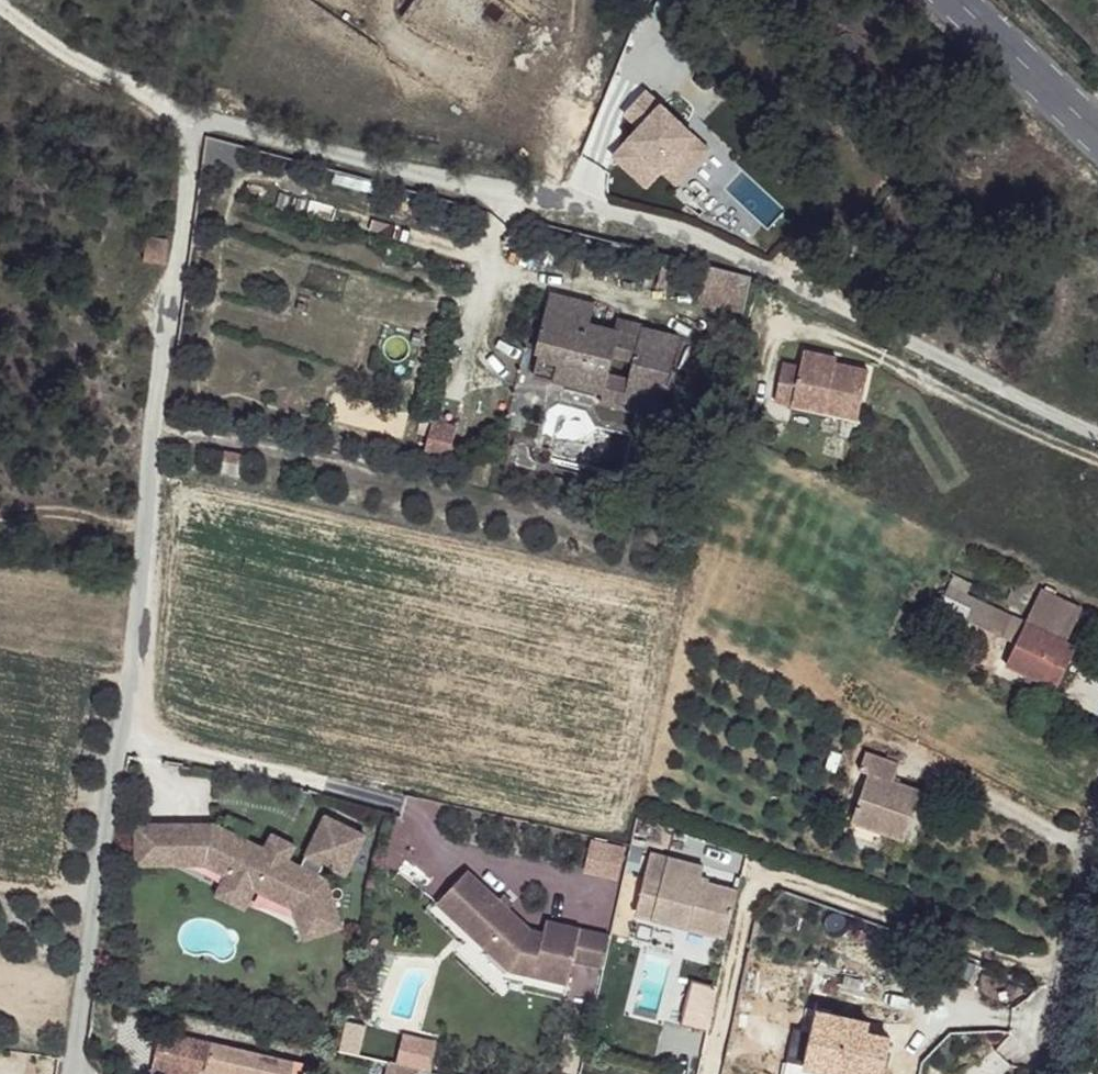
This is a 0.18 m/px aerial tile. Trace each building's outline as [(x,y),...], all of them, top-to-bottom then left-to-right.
[(645,91),(623,115),(639,129),(612,157),(637,180),(652,163),(661,171),(672,159),(687,173),(709,150),(645,91)] [(672,159),(661,171),(676,185),(687,173),(672,159)] [(652,163),(637,180),(646,188),(661,171),(652,163)] [(170,240),(148,238),(146,262),(168,263),(170,240)] [(746,303),(752,277),(739,274),(732,300),(746,303)] [(534,372),(556,378),(558,365),(607,377),(613,353),(630,359),(622,394),(660,405),(676,333),(627,320),(625,331),(614,329),(588,322),(593,304),(549,294),(534,352),(539,353),(534,372)] [(617,318),(614,329),(625,331),(627,320),(617,318)] [(801,366),(783,362),(775,400),(793,404),(796,393),(826,400),(824,411),(858,418),(869,370),(836,363),(837,357),(804,350),(801,366)] [(558,365),(556,378),(604,389),(607,377),(558,365)] [(796,393),(793,404),(824,411),(826,400),(796,393)] [(660,405),(622,394),(620,405),(658,415),(660,405)] [(455,424),(434,419),(425,453),(447,460),(455,424)] [(243,455),(226,452),(222,471),(240,474),(243,455)] [(1041,594),(1026,624),(1064,641),(1079,612),(1041,594)] [(1076,647),(1026,624),(1007,664),(1057,688),(1076,647)] [(883,822),(879,831),(903,840),(920,791),(894,779),(900,764),(865,752),(845,808),(853,812),(883,822)] [(851,820),(879,831),(883,822),(853,812),(851,820)] [(216,823),(170,823),(170,864),(207,863),(228,873),(232,866),(260,880),(256,888),(286,902),(293,922),(304,920),(307,938),(336,933),(327,877),(319,874),(325,862),(346,873),(366,834),(326,815),(302,865),(288,859),(291,854),(269,842),(266,848),(245,837),(251,825),(230,815),(223,827),(216,823)] [(170,823),(137,824),(137,864),(170,864),(170,823)] [(296,845),(273,833),(269,842),(291,854),(296,845)] [(616,878),(624,843),(588,835),(580,870),(616,878)] [(651,849),(646,874),(663,879),(668,853),(651,849)] [(663,879),(646,874),(638,911),(656,915),(660,903),(690,910),(689,923),(728,932),(739,887),(702,878),(705,862),(668,853),(663,879)] [(228,873),(218,894),(246,908),(260,880),(232,866),(228,873)] [(472,868),(442,901),(495,947),(504,936),(521,953),(514,965),(570,981),(575,958),(582,926),(550,918),(547,929),(533,927),(511,906),(506,911),(500,904),(505,900),(472,868)] [(505,900),(500,904),(506,911),(511,906),(505,900)] [(656,915),(689,923),(690,910),(660,903),(656,915)] [(304,920),(292,923),(296,940),(307,938),(304,920)] [(612,932),(582,926),(575,958),(605,964),(612,932)] [(504,936),(495,947),(514,965),(521,953),(504,936)] [(752,958),(745,989),(779,996),(785,965),(752,958)] [(693,975),(687,1002),(713,1008),(719,981),(693,975)] [(687,1002),(683,1020),(709,1026),(713,1008),(687,1002)] [(806,1009),(801,1030),(812,1032),(805,1065),(847,1073),(881,1073),(888,1038),(873,1034),(875,1024),(806,1009)] [(163,1030),(153,1072),(161,1073),(198,1073),(200,1069),(221,1073),(300,1073),(302,1063),(293,1061),(163,1030)] [(419,1069),(388,1062),(385,1073),(418,1073),(419,1069)]
